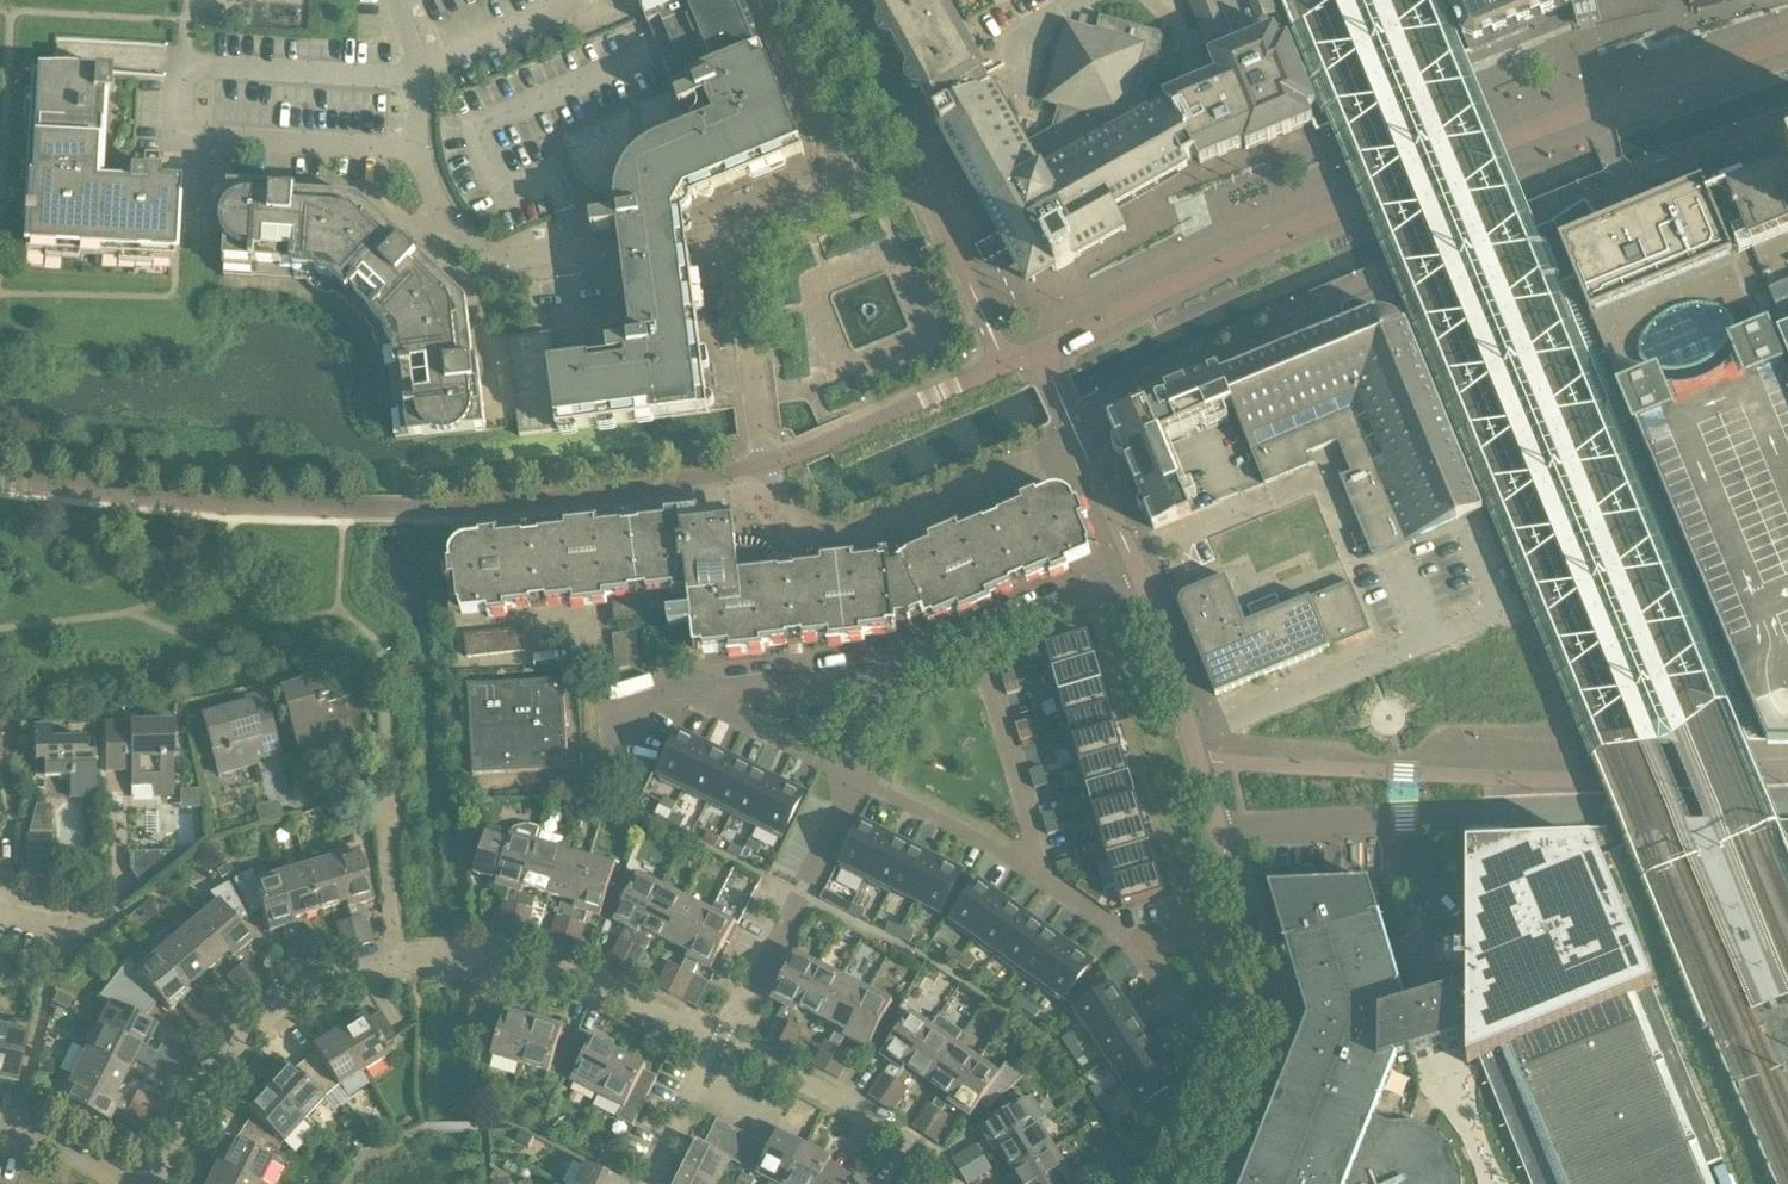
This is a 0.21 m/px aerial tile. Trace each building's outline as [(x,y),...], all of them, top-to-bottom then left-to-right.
[(750,53),(761,48),(741,0),(647,0),(639,3),(673,85),(687,79),(750,53)] [(880,21),(878,31),(883,39),(893,43),(908,70),(906,81),(910,89),(921,92),(929,108),(933,105),(935,109),(937,107),(936,105),(983,79),(983,81),(986,79),(983,75),(980,77),(936,0),(869,0),(880,21)] [(1276,32),(1284,28),(1273,0),(1187,0),(1206,45),(1221,39),(1225,50),(1275,30),(1276,32)] [(1301,31),(1600,757),(1654,750),(1676,741),(1715,712),(1428,0),(1335,0),(1301,31)] [(1463,37),(1470,52),(1528,29),(1525,21),(1572,3),(1583,0),(1448,0),(1463,37)] [(933,105),(929,108),(933,114),(935,118),(1000,234),(983,244),(992,260),(1011,250),(1029,285),(1055,270),(1056,272),(1074,262),(1073,261),(1126,231),(1116,214),(1113,208),(1123,203),(1158,183),(1188,166),(1185,162),(1196,157),(1200,165),(1245,146),(1246,150),(1313,123),(1308,110),(1316,106),(1288,39),(1280,42),(1276,32),(1275,30),(1225,50),(1208,57),(1217,76),(1163,98),(1167,105),(1149,116),(1144,107),(1164,34),(1100,16),(1095,32),(1067,24),(1045,101),(1059,106),(1053,129),(1023,145),(988,84),(986,79),(983,81),(983,79),(936,105),(937,107),(935,109),(933,105)] [(565,141),(564,142),(564,143),(564,144),(565,146),(566,148),(575,171),(577,174),(579,177),(581,180),(583,182),(585,185),(588,187),(591,189),(594,191),(597,192),(600,193),(604,194),(607,195),(607,201),(599,200),(599,202),(607,202),(606,217),(592,219),(593,232),(618,229),(621,247),(623,264),(689,255),(688,238),(685,220),(685,215),(686,214),(687,212),(689,211),(690,210),(690,207),(691,205),(690,203),(690,202),(805,154),(801,145),(766,62),(756,66),(750,53),(687,79),(690,85),(637,107),(637,106),(634,106),(634,108),(573,134),(571,134),(570,134),(568,135),(568,136),(566,137),(565,140),(565,141)] [(55,71),(32,69),(30,90),(26,89),(24,124),(29,124),(26,163),(22,163),(21,181),(25,181),(23,217),(26,218),(25,253),(45,254),(45,259),(79,261),(80,256),(118,258),(118,263),(153,265),(153,260),(173,261),(177,200),(179,200),(180,182),(159,181),(159,170),(145,169),(144,172),(129,171),(128,185),(99,183),(104,95),(109,95),(111,72),(93,71),(93,73),(69,71),(55,71)] [(1559,240),(1574,276),(1613,372),(1631,416),(1654,469),(1676,523),(1694,566),(1709,602),(1734,664),(1767,743),(1787,743),(1787,163),(1708,196),(1701,181),(1676,192),(1664,196),(1664,197),(1663,197),(1662,197),(1661,198),(1660,198),(1659,199),(1658,200),(1657,200),(1656,200),(1656,201),(1655,201),(1654,201),(1654,202),(1653,203),(1652,203),(1651,203),(1651,204),(1650,204),(1650,205),(1649,205),(1648,206),(1647,207),(1646,207),(1646,208),(1645,208),(1644,210),(1643,210),(1643,211),(1642,211),(1642,212),(1641,212),(1640,213),(1640,214),(1639,214),(1639,215),(1638,216),(1637,217),(1637,218),(1636,219),(1635,220),(1635,221),(1636,222),(1642,237),(1619,247),(1609,222),(1609,221),(1609,219),(1599,223),(1559,240)] [(320,292),(360,199),(298,195),(298,190),(231,186),(228,236),(225,276),(255,278),(255,277),(296,280),(296,281),(307,281),(309,283),(310,285),(312,287),(314,288),(318,291),(320,292)] [(360,199),(320,292),(324,293),(327,294),(331,294),(334,294),(336,294),(344,301),(345,301),(367,322),(367,323),(375,330),(374,333),(375,336),(375,339),(376,341),(377,344),(378,346),(468,301),(437,271),(438,270),(438,268),(439,267),(439,266),(439,264),(438,262),(437,261),(436,260),(403,228),(401,227),(400,227),(399,226),(397,226),(395,227),(393,227),(392,229),(360,199)] [(1554,222),(1489,249),(1490,250),(1491,252),(1511,301),(1555,284),(1574,276),(1559,240),(1599,223),(1594,216),(1585,202),(1554,222)] [(689,255),(623,264),(631,329),(618,334),(615,325),(614,326),(619,343),(608,345),(609,357),(556,364),(552,333),(516,337),(514,338),(513,339),(512,340),(510,342),(509,344),(509,346),(509,347),(519,426),(521,436),(700,413),(707,412),(710,411),(709,408),(708,397),(689,255)] [(468,301),(378,346),(379,349),(381,351),(382,353),(384,355),(386,357),(389,359),(390,370),(391,370),(395,411),(397,434),(398,441),(487,430),(480,363),(475,363),(468,301)] [(1344,323),(1219,374),(1233,406),(1265,485),(1332,457),(1372,556),(1375,554),(1409,540),(1472,515),(1475,514),(1482,511),(1473,488),(1464,466),(1460,457),(1405,323),(1403,324),(1402,324),(1401,322),(1399,320),(1397,318),(1395,316),(1392,315),(1390,314),(1387,313),(1385,313),(1382,313),(1379,313),(1376,313),(1375,310),(1366,314),(1365,312),(1364,310),(1363,309),(1361,307),(1360,306),(1358,306),(1356,305),(1354,305),(1352,305),(1350,306),(1348,307),(1346,308),(1345,310),(1344,311),(1343,313),(1343,315),(1343,317),(1343,319),(1343,321),(1344,323)] [(1131,411),(1109,420),(1115,434),(1124,456),(1142,500),(1146,510),(1154,530),(1192,514),(1160,436),(1233,406),(1219,374),(1217,369),(1164,391),(1167,396),(1164,398),(1164,399),(1163,400),(1162,399),(1161,399),(1159,399),(1158,400),(1157,401),(1157,402),(1156,403),(1156,404),(1157,405),(1157,406),(1149,409),(1147,404),(1131,411)] [(613,598),(613,602),(615,622),(669,616),(671,631),(693,628),(695,649),(704,648),(705,654),(729,651),(729,657),(765,653),(765,647),(789,645),(788,639),(803,637),(804,643),(828,640),(829,646),(865,642),(865,636),(889,634),(888,628),(910,626),(913,625),(933,616),(935,621),(957,612),(959,617),(992,602),(990,597),(1013,588),(1010,583),(1024,577),(1027,582),(1049,572),(1051,577),(1069,570),(1067,565),(1091,554),(1087,546),(1092,544),(1083,521),(1088,519),(1080,501),(1075,503),(1072,497),(1071,495),(1068,493),(1066,492),(1062,491),(1059,490),(1055,490),(1051,491),(1049,491),(1037,496),(1035,491),(1017,499),(1019,504),(997,513),(999,519),(985,525),(983,519),(961,529),(959,524),(925,538),(928,543),(905,553),(908,558),(895,564),(881,565),(881,560),(857,562),(856,557),(819,561),(820,566),(796,569),(796,575),(781,576),(781,571),(779,571),(779,577),(772,578),(770,563),(769,561),(767,559),(765,557),(763,556),(760,554),(758,553),(756,552),(750,550),(748,550),(743,550),(740,550),(737,551),(733,516),(724,517),(724,511),(700,514),(699,508),(663,512),(664,518),(639,520),(640,526),(624,528),(624,522),(600,525),(599,519),(563,523),(564,529),(539,531),(540,537),(525,539),(524,533),(500,536),(500,530),(480,532),(481,538),(468,539),(466,540),(463,541),(461,542),(460,543),(457,545),(455,547),(454,549),(452,552),(451,554),(451,556),(452,563),(446,563),(448,582),(454,582),(456,606),(462,606),(463,615),(489,612),(489,618),(509,615),(508,610),(516,609),(516,607),(530,605),(530,607),(532,607),(532,602),(547,600),(548,605),(572,603),(572,608),(608,604),(608,599),(613,598)] [(1277,595),(1260,602),(1248,607),(1253,621),(1246,624),(1226,576),(1185,594),(1183,595),(1182,596),(1181,597),(1180,598),(1179,600),(1179,601),(1179,602),(1179,604),(1179,606),(1180,608),(1216,696),(1371,632),(1350,581),(1282,609),(1277,595)] [(468,658),(526,651),(524,628),(465,635),(468,658)] [(613,635),(617,670),(639,667),(635,632),(613,635)] [(1089,635),(1041,649),(1049,675),(1054,673),(1054,672),(1096,660),(1089,635)] [(1054,672),(1054,673),(1060,695),(1103,683),(1102,682),(1096,660),(1054,672)] [(1016,673),(1002,677),(1005,686),(1018,682),(1016,673)] [(300,689),(283,694),(299,749),(312,745),(315,758),(344,749),(335,718),(327,721),(322,703),(338,698),(352,694),(347,675),(332,679),(324,682),(323,676),(298,683),(300,689)] [(564,681),(500,684),(469,686),(473,775),(569,770),(564,681)] [(1018,682),(1005,686),(1007,695),(1021,691),(1018,682)] [(1060,695),(1067,718),(1067,719),(1109,706),(1103,683),(1060,695)] [(255,758),(280,751),(262,691),(236,699),(237,704),(202,715),(220,774),(256,763),(255,758)] [(1067,718),(1061,719),(1069,744),(1116,730),(1109,706),(1067,719),(1067,718)] [(173,757),(175,757),(174,720),(104,722),(106,771),(131,770),(132,795),(133,795),(133,786),(153,785),(153,795),(174,794),(173,757)] [(1029,720),(1016,724),(1018,733),(1032,729),(1029,720)] [(70,797),(96,796),(95,738),(52,738),(51,725),(34,726),(35,776),(69,775),(70,797)] [(1018,733),(1021,742),(1035,738),(1032,729),(1018,733)] [(1116,730),(1069,744),(1076,767),(1123,753),(1116,730)] [(680,734),(657,779),(683,792),(705,747),(680,734)] [(707,804),(729,759),(705,747),(683,792),(707,804)] [(1123,753),(1076,767),(1083,792),(1088,790),(1088,789),(1130,776),(1123,753)] [(718,783),(707,804),(732,816),(754,771),(729,759),(718,783)] [(1043,767),(1029,771),(1032,780),(1046,776),(1043,767)] [(754,771),(732,816),(756,828),(778,783),(754,771)] [(1032,780),(1035,789),(1048,785),(1046,776),(1032,780)] [(1088,789),(1088,790),(1094,811),(1095,812),(1137,800),(1130,776),(1088,789)] [(778,783),(756,828),(782,840),(804,795),(778,783)] [(665,793),(661,802),(674,808),(678,800),(665,793)] [(1094,811),(1089,812),(1096,837),(1144,823),(1137,800),(1095,812),(1094,811)] [(672,813),(668,822),(681,828),(685,819),(672,813)] [(1057,814),(1043,817),(1046,826),(1059,822),(1057,814)] [(31,833),(26,833),(26,834),(38,834),(39,877),(56,877),(55,833),(48,833),(43,833),(43,818),(31,819),(31,833)] [(1046,826),(1048,835),(1062,831),(1059,822),(1046,826)] [(1144,823),(1096,837),(1103,862),(1109,860),(1108,859),(1150,847),(1144,823)] [(862,824),(839,869),(865,881),(887,836),(862,824)] [(486,833),(486,836),(471,837),(471,852),(480,854),(475,874),(498,881),(496,886),(510,890),(506,901),(505,900),(497,928),(511,932),(520,904),(519,904),(537,842),(541,828),(528,825),(513,829),(510,840),(486,833)] [(675,850),(682,837),(668,830),(662,844),(675,850)] [(708,831),(704,840),(717,846),(721,837),(708,831)] [(887,836),(865,881),(890,894),(893,889),(892,888),(911,848),(887,836)] [(751,838),(747,847),(759,853),(763,845),(751,838)] [(1405,1004),(1379,915),(1380,914),(1380,913),(1379,913),(1369,881),(1268,885),(1284,941),(1283,942),(1283,943),(1285,943),(1307,1017),(1241,1183),(1461,1183),(1461,1172),(1449,1146),(1433,1130),(1412,1121),(1389,1122),(1373,1116),(1396,1058),(1467,1036),(1467,1064),(1479,1059),(1499,1106),(1531,1183),(1713,1183),(1705,1166),(1722,1159),(1677,1049),(1651,987),(1651,986),(1597,856),(1596,856),(1590,841),(1469,846),(1469,867),(1469,873),(1467,873),(1466,873),(1465,874),(1464,875),(1462,876),(1462,877),(1461,879),(1461,880),(1461,882),(1462,884),(1462,885),(1463,886),(1464,887),(1466,888),(1467,888),(1469,888),(1469,901),(1468,901),(1467,986),(1432,996),(1405,1004)] [(520,904),(511,932),(526,936),(533,909),(536,897),(549,901),(564,850),(537,842),(519,904),(520,904)] [(733,843),(729,852),(741,858),(745,850),(733,843)] [(1150,847),(1108,859),(1109,860),(1115,882),(1157,870),(1150,847)] [(892,888),(893,889),(916,900),(936,860),(911,848),(892,888)] [(358,850),(332,857),(346,903),(345,903),(347,909),(348,908),(351,919),(350,919),(358,947),(372,943),(364,915),(362,911),(360,905),(373,901),(358,850)] [(564,850),(549,901),(561,904),(557,916),(549,943),(563,947),(571,920),(573,921),(591,858),(564,850)] [(158,852),(154,852),(154,877),(168,869),(178,862),(177,852),(166,852),(158,852)] [(332,857),(306,865),(319,911),(345,903),(346,903),(332,857)] [(571,920),(563,947),(578,951),(586,924),(584,923),(588,913),(601,916),(616,865),(591,858),(573,921),(571,920)] [(936,860),(916,900),(942,913),(961,873),(936,860)] [(1070,860),(1057,864),(1059,873),(1073,869),(1070,860)] [(229,862),(223,866),(227,874),(234,870),(229,862)] [(306,865),(277,874),(292,925),(293,925),(295,924),(293,919),(319,911),(306,865)] [(223,866),(217,869),(222,878),(227,874),(223,866)] [(252,870),(233,880),(251,914),(256,912),(262,909),(269,932),(282,928),(285,939),(284,939),(292,966),(306,962),(298,935),(297,935),(293,925),(292,925),(277,874),(257,880),(252,870)] [(1157,870),(1115,882),(1115,883),(1122,907),(1164,894),(1157,871),(1157,870)] [(632,943),(661,885),(638,874),(614,921),(626,928),(621,938),(620,937),(607,963),(621,970),(633,944),(632,943)] [(1076,888),(1088,896),(1093,888),(1082,880),(1076,888)] [(215,903),(199,917),(229,953),(228,954),(231,959),(238,967),(257,989),(268,980),(267,979),(250,958),(243,949),(247,946),(252,941),(236,923),(246,917),(228,883),(209,893),(216,901),(215,903)] [(979,883),(950,924),(973,941),(1002,900),(979,883)] [(687,898),(661,885),(632,943),(633,944),(621,970),(633,976),(654,935),(665,941),(687,898)] [(1099,904),(1105,896),(1093,888),(1088,896),(1099,904)] [(665,941),(689,953),(691,954),(712,911),(687,898),(665,941)] [(841,900),(837,907),(849,913),(852,906),(841,900)] [(1002,900),(973,941),(995,956),(1024,915),(1002,900)] [(683,969),(669,994),(682,1001),(695,975),(694,974),(695,971),(699,964),(711,971),(715,973),(722,959),(724,954),(721,952),(726,943),(729,944),(739,925),(735,923),(723,917),(727,908),(717,903),(713,912),(712,911),(691,954),(689,953),(682,968),(683,969)] [(852,906),(849,913),(861,919),(864,912),(852,906)] [(995,956),(1017,972),(1046,931),(1024,915),(995,956)] [(199,917),(176,936),(207,972),(228,954),(229,953),(199,917)] [(358,947),(350,919),(336,924),(344,951),(358,947)] [(889,924),(886,932),(898,937),(901,930),(889,924)] [(901,930),(898,937),(910,943),(913,936),(901,930)] [(312,931),(298,935),(306,962),(320,958),(312,931)] [(1046,931),(1017,972),(1040,988),(1069,947),(1046,931)] [(207,972),(176,936),(154,954),(185,990),(186,989),(207,972)] [(1069,947),(1040,988),(1063,1004),(1092,963),(1069,947)] [(951,948),(946,955),(957,963),(963,956),(951,948)] [(778,1016),(764,1041),(777,1048),(790,1022),(789,1021),(794,1011),(796,1012),(798,1007),(819,964),(796,952),(773,996),(771,1000),(784,1006),(779,1016),(778,1016)] [(128,960),(113,979),(152,1010),(159,1000),(169,1011),(179,1003),(186,1011),(204,1033),(216,1024),(197,1002),(186,989),(185,990),(154,954),(136,969),(128,960)] [(963,956),(957,963),(969,971),(974,964),(963,956)] [(683,969),(681,968),(669,962),(656,987),(669,994),(683,969)] [(819,964),(798,1007),(822,1019),(843,976),(819,964)] [(257,989),(238,967),(227,976),(246,998),(257,989)] [(839,1028),(831,1043),(826,1040),(813,1066),(825,1072),(838,1047),(839,1047),(840,1047),(841,1047),(846,1038),(845,1037),(869,990),(843,976),(822,1019),(839,1028)] [(113,979),(98,998),(109,1004),(98,1024),(146,1048),(157,1026),(144,1019),(152,1010),(113,979)] [(996,979),(990,986),(1002,995),(1007,987),(996,979)] [(1113,987),(1077,1010),(1094,1035),(1129,1011),(1113,987)] [(893,1001),(869,990),(845,1037),(846,1038),(868,1049),(893,1001)] [(208,993),(197,1002),(216,1024),(227,1015),(208,993)] [(1018,994),(1012,1002),(1024,1010),(1029,1003),(1018,994)] [(1024,1010),(1035,1018),(1041,1011),(1029,1003),(1024,1010)] [(521,1064),(534,1018),(506,1010),(504,1015),(489,1011),(480,1041),(495,1045),(492,1056),(521,1064)] [(339,1030),(364,1071),(389,1055),(384,1046),(397,1038),(380,1011),(367,1019),(364,1015),(339,1030)] [(1094,1035),(1109,1058),(1110,1059),(1145,1035),(1129,1011),(1094,1035)] [(906,1066),(932,1026),(911,1012),(880,1056),(892,1064),(886,1073),(885,1072),(868,1096),(880,1104),(898,1081),(897,1080),(906,1066)] [(1203,1032),(1208,1018),(1201,1016),(1193,1012),(1188,1026),(1203,1032)] [(898,1081),(880,1104),(892,1112),(909,1089),(905,1086),(915,1072),(928,1081),(955,1042),(956,1043),(963,1033),(939,1016),(932,1026),(906,1066),(897,1080),(898,1081)] [(563,1027),(534,1018),(521,1064),(550,1072),(560,1077),(575,1038),(562,1033),(563,1027)] [(18,1083),(30,1023),(13,1019),(11,1027),(0,1025),(0,1080),(18,1083)] [(790,1022),(777,1048),(791,1054),(792,1052),(804,1029),(790,1022)] [(98,1024),(85,1050),(128,1072),(140,1048),(145,1050),(146,1048),(98,1024)] [(316,1051),(304,1061),(330,1093),(338,1087),(364,1071),(339,1030),(313,1046),(316,1051)] [(1070,1034),(1062,1039),(1070,1051),(1078,1046),(1070,1034)] [(1109,1058),(1104,1061),(1121,1086),(1161,1059),(1145,1035),(1110,1059),(1109,1058)] [(590,1044),(575,1038),(560,1077),(571,1081),(599,1095),(620,1053),(593,1039),(590,1044)] [(155,1055),(181,1067),(187,1055),(162,1042),(155,1055)] [(943,1092),(933,1106),(929,1103),(913,1127),(924,1134),(940,1111),(942,1112),(942,1111),(948,1102),(979,1058),(956,1043),(955,1042),(928,1081),(943,1092)] [(1078,1046),(1070,1051),(1077,1063),(1085,1058),(1078,1046)] [(838,1047),(825,1072),(839,1079),(852,1053),(841,1047),(840,1047),(839,1047),(838,1047)] [(128,1072),(85,1050),(73,1076),(116,1097),(116,1096),(128,1072)] [(620,1053),(599,1095),(625,1108),(619,1120),(633,1127),(658,1078),(644,1071),(647,1066),(620,1053)] [(181,1067),(155,1055),(149,1068),(174,1081),(181,1067)] [(979,1058),(948,1102),(970,1118),(979,1106),(988,1112),(1027,1077),(1008,1064),(1001,1074),(979,1058)] [(1161,1059),(1121,1086),(1137,1111),(1178,1084),(1161,1059)] [(330,1093),(304,1061),(293,1070),(288,1066),(268,1089),(303,1121),(323,1098),(330,1093)] [(51,1086),(58,1072),(43,1065),(37,1079),(51,1086)] [(116,1097),(73,1076),(61,1099),(109,1123),(115,1111),(125,1116),(125,1117),(129,1119),(122,1131),(144,1142),(157,1116),(131,1103),(130,1105),(120,1100),(121,1099),(116,1096),(116,1097)] [(1094,1087),(1091,1089),(1098,1101),(1106,1095),(1099,1084),(1094,1087)] [(252,1115),(244,1127),(278,1150),(283,1143),(303,1121),(268,1089),(248,1111),(252,1115)] [(131,1103),(157,1116),(163,1103),(138,1091),(131,1103)] [(999,1104),(1005,1113),(980,1128),(987,1140),(978,1146),(977,1145),(953,1159),(961,1173),(985,1157),(999,1148),(1039,1122),(1047,1118),(1033,1095),(1025,1100),(1019,1091),(999,1104)] [(1106,1095),(1098,1101),(1106,1113),(1109,1110),(1114,1107),(1106,1095)] [(940,1111),(924,1134),(937,1143),(953,1120),(942,1112),(940,1111)] [(720,1151),(733,1126),(718,1119),(705,1144),(720,1151)] [(1054,1146),(1039,1122),(999,1148),(1013,1171),(1054,1146)] [(746,1132),(733,1126),(720,1151),(733,1158),(746,1132)] [(209,1156),(218,1160),(216,1164),(255,1183),(277,1183),(286,1167),(281,1164),(285,1156),(277,1152),(278,1150),(244,1127),(235,1140),(220,1133),(209,1156)] [(534,1137),(521,1130),(516,1141),(529,1147),(534,1137)] [(759,1139),(744,1167),(757,1173),(757,1174),(777,1183),(786,1183),(805,1145),(779,1131),(772,1145),(759,1139)] [(746,1132),(733,1158),(732,1160),(744,1167),(759,1139),(746,1132)] [(684,1167),(718,1183),(720,1183),(731,1160),(732,1160),(733,1158),(720,1151),(705,1144),(698,1140),(684,1167)] [(786,1183),(833,1183),(842,1172),(830,1163),(833,1158),(805,1145),(786,1183)] [(1013,1171),(1021,1183),(1020,1183),(1048,1183),(1070,1171),(1054,1146),(1013,1171)] [(1123,1158),(1115,1146),(1101,1154),(1108,1167),(1123,1158)] [(611,1168),(614,1163),(618,1155),(605,1149),(599,1161),(611,1168)] [(985,1157),(961,1173),(968,1183),(969,1183),(992,1169),(985,1157)] [(216,1164),(206,1183),(255,1183),(216,1164)] [(578,1183),(629,1183),(588,1164),(578,1183)] [(684,1167),(676,1183),(718,1183),(684,1167)] [(1048,1183),(1077,1183),(1070,1171),(1048,1183)] [(833,1183),(867,1183),(859,1176),(855,1181),(842,1172),(833,1183)] [(736,1183),(752,1183),(754,1180),(742,1174),(736,1183)]
